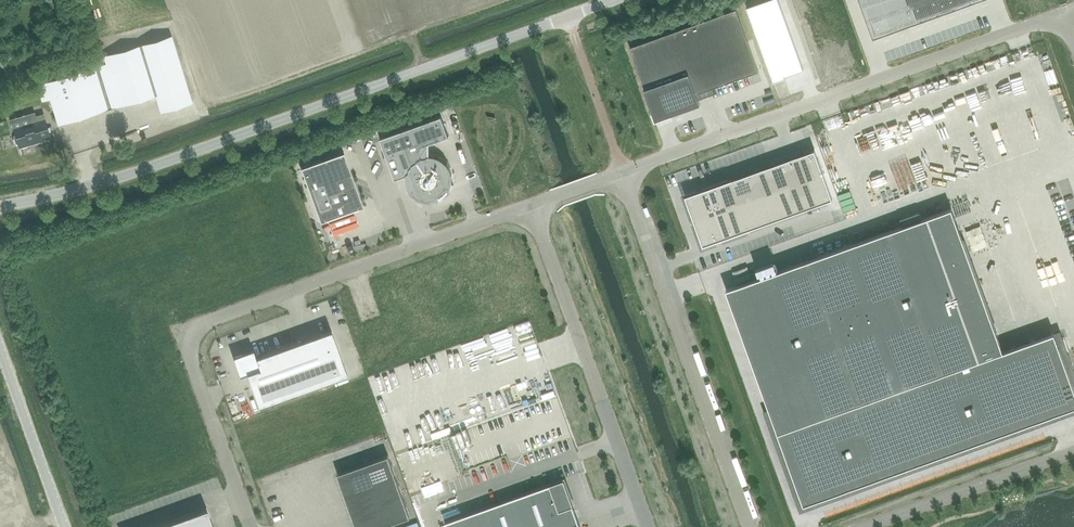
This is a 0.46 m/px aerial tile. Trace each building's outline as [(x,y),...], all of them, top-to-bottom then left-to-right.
[(746,6),(773,79),(804,69),(779,0),(763,0),(746,6)] [(875,38),(979,0),(860,0),(875,38)] [(736,9),(630,47),(645,88),(644,88),(655,120),(700,104),(696,94),(759,71),(736,9)] [(192,101),(187,85),(171,35),(103,55),(106,63),(45,82),(57,124),(155,95),(160,111),(192,101)] [(5,102),(2,109),(10,112),(13,105),(5,102)] [(27,140),(49,134),(45,118),(39,119),(37,112),(10,120),(15,135),(14,138),(16,144),(18,144),(19,147),(28,145),(27,140)] [(441,116),(380,138),(395,178),(407,174),(411,184),(408,185),(409,185),(411,190),(414,193),(418,196),(422,198),(427,199),(431,199),(435,198),(436,198),(437,200),(440,199),(438,194),(440,193),(443,190),(445,188),(450,190),(451,188),(449,187),(449,185),(450,182),(451,177),(450,172),(449,168),(446,164),(443,161),(439,158),(434,156),(429,156),(429,143),(449,136),(441,116)] [(342,151),(300,166),(320,222),(363,207),(342,151)] [(810,152),(796,157),(804,181),(805,181),(819,175),(810,152)] [(796,157),(780,163),(789,186),(795,184),(804,181),(796,157)] [(780,163),(764,168),(773,192),(784,188),(789,186),(780,163)] [(764,168),(749,174),(758,198),(762,196),(773,192),(764,168)] [(749,174),(734,180),(742,203),(752,200),(758,198),(749,174)] [(819,175),(805,181),(814,204),(828,199),(819,175)] [(734,180),(718,185),(727,209),(741,204),(742,203),(734,180)] [(804,181),(795,184),(803,208),(814,204),(805,181),(804,181)] [(789,186),(784,188),(792,212),(803,208),(795,184),(789,186)] [(718,185),(703,191),(712,215),(726,209),(727,209),(718,185)] [(784,188),(773,192),(782,216),(792,212),(784,188)] [(703,191),(688,196),(697,220),(711,215),(712,215),(703,191)] [(773,192),(762,196),(771,221),(782,217),(782,216),(773,192)] [(758,198),(752,200),(761,225),(771,221),(762,196),(758,198)] [(743,203),(741,204),(750,229),(761,225),(752,200),(743,203)] [(727,209),(726,209),(735,235),(750,229),(741,204),(727,209)] [(712,215),(711,215),(720,241),(736,236),(735,235),(726,209),(712,215)] [(728,294),(803,504),(1073,405),(1073,398),(1051,333),(1001,351),(950,212),(728,294)] [(711,215),(697,220),(707,246),(720,241),(711,215)] [(758,273),(776,267),(774,261),(756,267),(758,273)] [(242,356),(234,359),(239,375),(247,372),(259,406),(347,374),(331,329),(256,356),(253,349),(241,353),(242,356)] [(337,473),(357,526),(378,526),(410,515),(388,455),(337,473)] [(444,522),(446,526),(580,526),(572,505),(573,505),(564,478),(549,483),(550,483),(444,522)] [(150,526),(213,526),(206,508),(150,526)]
